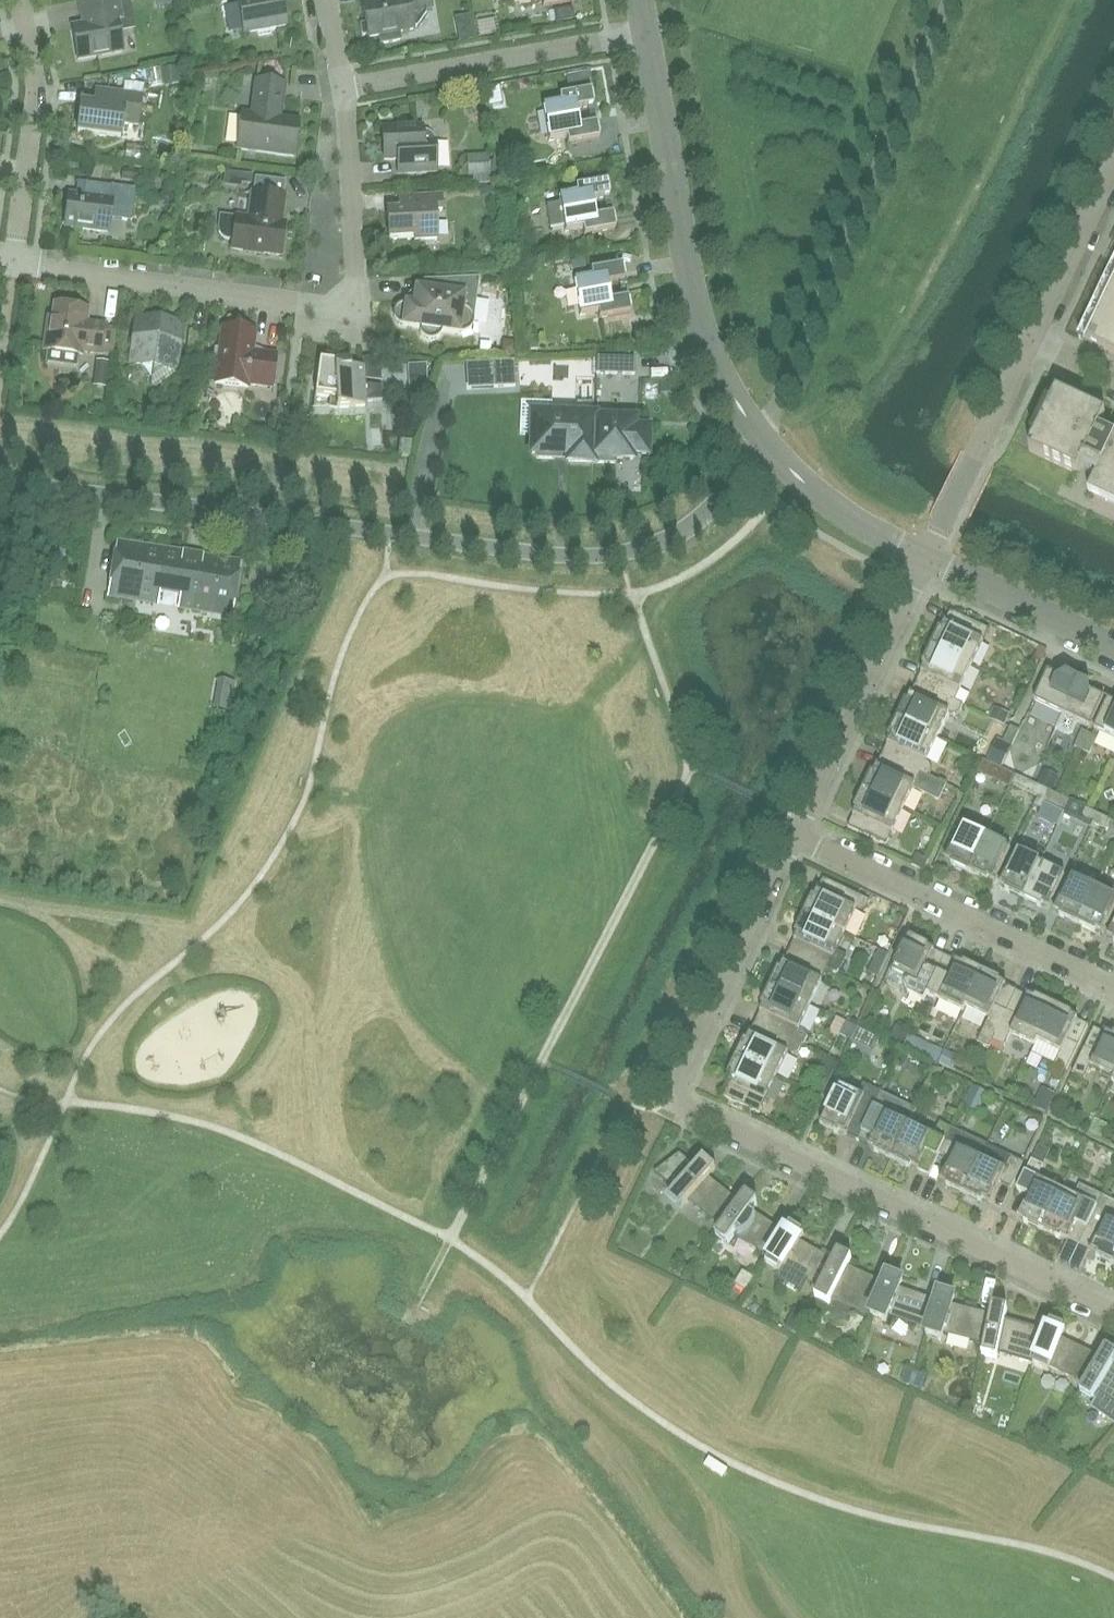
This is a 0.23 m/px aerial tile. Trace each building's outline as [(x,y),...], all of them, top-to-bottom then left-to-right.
[(117,20),(122,19),(118,0),(106,0),(86,4),(89,24),(72,27),(78,59),(123,51),(117,20)] [(282,0),(238,0),(244,33),(258,30),(259,34),(272,32),(271,28),(287,25),(282,0)] [(430,0),(381,0),(381,1),(363,5),(366,23),(360,24),(362,36),(368,34),(369,37),(378,36),(379,43),(400,40),(399,32),(413,29),(413,27),(417,26),(426,14),(426,9),(432,8),(430,0)] [(181,83),(178,65),(162,68),(165,85),(181,83)] [(155,68),(138,73),(144,92),(161,87),(155,68)] [(588,72),(566,76),(569,91),(590,87),(588,72)] [(280,118),(284,84),(256,81),(252,114),(242,113),(238,148),(294,156),(299,120),(280,118)] [(577,127),(574,109),(593,106),(591,90),(559,96),(560,103),(543,106),(549,141),(567,138),(568,144),(599,139),(596,123),(577,127)] [(138,125),(142,96),(104,91),(103,102),(98,105),(81,103),(77,131),(121,137),(123,123),(138,125)] [(225,119),(223,148),(233,148),(235,120),(225,119)] [(437,171),(435,142),(435,138),(433,135),(430,132),(426,131),(423,131),(422,126),(382,128),(384,160),(397,159),(398,173),(437,171)] [(489,153),(466,155),(468,175),(472,175),(473,185),(501,183),(500,161),(489,162),(489,153)] [(600,165),(583,168),(584,178),(602,175),(600,165)] [(123,169),(122,179),(139,181),(140,171),(123,169)] [(242,174),(241,182),(251,184),(252,175),(242,174)] [(593,217),(590,200),(610,197),(607,181),(575,187),(577,193),(559,197),(560,202),(546,204),(550,228),(564,225),(565,232),(583,229),(584,235),(615,229),(613,214),(593,217)] [(132,221),(136,188),(112,185),(112,186),(86,183),(84,196),(69,194),(65,226),(108,232),(110,218),(132,221)] [(281,255),(285,223),(281,222),(285,196),(252,192),(249,218),(236,216),(236,218),(220,215),(219,226),(219,229),(219,231),(221,233),(222,235),(224,237),(227,238),(230,239),(233,240),(232,249),(281,255)] [(437,241),(435,211),(443,211),(442,194),(412,196),(412,209),(387,211),(389,239),(414,237),(414,242),(437,241)] [(569,259),(553,262),(556,275),(572,272),(569,259)] [(608,301),(605,284),(625,280),(622,265),(590,270),(592,277),(574,280),(580,315),(598,312),(599,319),(630,313),(628,298),(608,301)] [(1079,338),(1113,354),(1113,265),(1079,338)] [(473,323),(480,277),(440,279),(439,292),(416,288),(415,293),(412,294),(407,300),(406,304),(404,303),(402,304),(400,304),(399,305),(398,306),(396,308),(395,309),(394,310),(394,311),(393,313),(393,314),(393,316),(394,318),(394,319),(395,321),(397,323),(399,324),(400,325),(402,325),(420,328),(420,330),(420,332),(421,333),(422,335),(423,337),(425,338),(427,339),(429,340),(431,340),(433,340),(435,339),(437,338),(439,337),(440,335),(441,333),(442,333),(442,331),(460,333),(462,333),(463,333),(466,332),(468,331),(469,330),(471,329),(472,327),(472,326),(473,325),(473,323)] [(102,354),(106,325),(86,323),(88,309),(55,304),(53,318),(48,317),(44,350),(82,355),(83,351),(102,354)] [(177,368),(183,321),(136,315),(130,362),(177,368)] [(272,387),(276,355),(260,352),(253,349),(255,331),(223,327),(220,349),(216,349),(214,361),(218,362),(216,383),(248,387),(248,384),(272,387)] [(537,335),(525,336),(526,350),(538,349),(537,335)] [(504,343),(503,351),(514,352),(515,340),(508,340),(504,343)] [(382,400),(382,386),(364,384),(364,380),(382,381),(381,357),(363,357),(363,367),(351,368),(350,363),(339,364),(320,361),(313,410),(314,410),(316,395),(336,398),(336,408),(365,406),(365,401),(382,400)] [(634,375),(635,358),(596,357),(596,374),(634,375)] [(96,359),(94,376),(106,378),(109,361),(96,359)] [(595,400),(637,399),(637,379),(667,379),(667,361),(637,362),(638,376),(595,377),(595,400)] [(427,363),(408,364),(410,398),(428,398),(427,363)] [(514,363),(492,364),(494,390),(515,389),(514,363)] [(674,381),(660,382),(660,394),(675,393),(674,381)] [(1078,474),(1081,468),(1092,445),(1099,430),(1106,416),(1057,392),(1029,451),(1078,474)] [(478,413),(495,407),(490,396),(474,402),(478,413)] [(593,458),(595,419),(595,417),(552,415),(552,402),(521,401),(519,434),(532,435),(532,453),(537,454),(537,458),(554,459),(554,454),(568,455),(568,462),(593,462),(593,458)] [(646,455),(647,430),(633,429),(633,420),(595,419),(593,458),(598,458),(598,463),(615,463),(615,459),(632,459),(632,454),(646,455)] [(1113,439),(1113,437),(1099,430),(1092,445),(1081,468),(1097,475),(1113,439)] [(1097,475),(1089,492),(1113,504),(1113,439),(1097,475)] [(409,456),(411,441),(400,440),(398,455),(409,456)] [(232,616),(240,563),(117,542),(109,595),(157,603),(159,592),(181,596),(180,607),(232,616)] [(972,666),(989,629),(951,611),(942,629),(940,628),(931,646),(972,666)] [(955,701),(972,666),(931,646),(923,664),(925,666),(917,683),(955,701)] [(1063,715),(1079,680),(1067,675),(1062,678),(1049,672),(1035,701),(1063,714),(1063,715)] [(1090,728),(1105,698),(1091,692),(1090,686),(1079,680),(1063,715),(1063,714),(1056,729),(1069,735),(1073,733),(1078,722),(1090,728)] [(960,712),(961,710),(964,705),(955,701),(917,683),(908,701),(906,700),(897,718),(938,737),(949,713),(951,714),(953,714),(955,714),(957,714),(958,713),(960,712)] [(216,695),(214,708),(230,711),(232,697),(216,695)] [(1109,700),(1094,730),(1113,739),(1113,703),(1109,700)] [(1003,724),(1008,714),(993,707),(988,717),(1003,724)] [(927,761),(938,737),(897,718),(889,736),(891,737),(882,755),(921,773),(921,774),(929,778),(930,776),(931,773),(932,771),(932,770),(932,767),(931,766),(930,764),(929,762),(927,761)] [(1012,745),(1019,730),(1011,726),(1004,741),(1012,745)] [(1093,746),(1097,738),(1082,731),(1079,739),(1093,746)] [(999,738),(988,761),(1001,767),(1002,767),(1012,745),(1004,741),(999,738)] [(1089,753),(1093,746),(1079,739),(1075,747),(1089,753)] [(929,778),(921,774),(921,773),(882,755),(874,773),(872,772),(863,790),(904,809),(914,788),(939,801),(947,784),(930,776),(929,778)] [(1001,767),(988,761),(984,759),(977,773),(994,781),(1001,767)] [(1043,772),(1037,785),(1043,787),(1052,792),(1058,779),(1043,772)] [(1012,783),(1039,796),(1043,787),(1037,785),(1016,775),(1012,783)] [(1043,787),(1039,796),(1034,805),(1043,810),(1046,803),(1065,812),(1070,800),(1052,792),(1043,787)] [(887,845),(904,809),(863,790),(855,808),(857,809),(848,827),(887,845)] [(1093,822),(1097,813),(1084,807),(1080,816),(1093,822)] [(1110,819),(1097,813),(1093,822),(1106,828),(1110,819)] [(992,826),(967,817),(946,859),(953,862),(952,864),(970,873),(987,837),(992,826)] [(995,882),(1011,848),(987,837),(970,873),(988,881),(989,879),(995,882)] [(1045,854),(1023,843),(1019,852),(1017,851),(1001,885),(1007,888),(1006,890),(1024,898),(1041,862),(1045,854)] [(929,859),(916,853),(911,864),(924,870),(929,859)] [(1049,908),(1065,874),(1041,862),(1024,898),(1042,907),(1043,905),(1049,908)] [(1078,924),(1095,888),(1071,877),(1055,911),(1061,913),(1060,915),(1078,924)] [(1113,911),(1113,885),(1100,878),(1095,888),(1078,924),(1096,933),(1097,931),(1103,933),(1113,911)] [(868,907),(868,905),(870,901),(824,879),(815,897),(813,896),(804,914),(845,933),(856,910),(858,910),(860,910),(861,910),(863,910),(865,909),(866,908),(868,907)] [(62,892),(82,893),(83,881),(63,880),(62,892)] [(837,951),(845,933),(804,914),(796,932),(798,933),(789,951),(828,969),(838,974),(847,955),(837,951)] [(935,977),(945,955),(928,947),(929,945),(910,936),(893,972),(907,979),(905,984),(909,994),(924,1001),(928,994),(930,989),(935,977)] [(811,1005),(828,969),(789,951),(781,969),(779,968),(770,986),(811,1005)] [(879,951),(871,968),(881,973),(888,956),(879,951)] [(965,1006),(982,971),(964,962),(963,964),(945,955),(935,977),(930,989),(928,994),(964,1011),(966,1007),(965,1006)] [(995,1036),(1017,991),(1005,985),(1006,984),(999,981),(1000,979),(982,971),(965,1006),(966,1007),(989,1018),(978,1042),(989,1048),(990,1045),(991,1046),(993,1041),(995,1036)] [(800,1028),(811,1005),(770,986),(762,1004),(764,1005),(755,1023),(794,1041),(794,1040),(802,1044),(803,1045),(808,1035),(806,1031),(800,1028)] [(995,1036),(993,1041),(1004,1047),(1010,1034),(1035,1045),(1038,1041),(1037,1040),(1054,1005),(1036,996),(1035,998),(1029,995),(1028,996),(1017,991),(995,1036)] [(1049,1062),(1067,1070),(1089,1024),(1071,1015),(1072,1013),(1054,1005),(1037,1040),(1038,1041),(1050,1046),(1046,1054),(1049,1062)] [(800,1050),(800,1048),(802,1044),(794,1040),(794,1041),(755,1023),(747,1041),(745,1039),(736,1057),(777,1077),(788,1053),(790,1054),(791,1054),(793,1054),(795,1053),(797,1053),(798,1051),(800,1050)] [(896,1026),(889,1041),(902,1047),(909,1032),(896,1026)] [(1113,1033),(1113,1035),(1107,1032),(1097,1053),(1085,1047),(1073,1073),(1084,1079),(1091,1066),(1113,1077),(1113,1033)] [(902,1048),(937,1064),(943,1050),(909,1034),(902,1048)] [(939,1063),(952,1069),(958,1056),(945,1050),(939,1063)] [(900,1052),(895,1063),(903,1067),(908,1056),(900,1052)] [(760,1113),(777,1077),(736,1057),(728,1076),(730,1077),(721,1095),(760,1113)] [(868,1119),(874,1107),(876,1102),(881,1092),(863,1084),(861,1089),(854,1092),(840,1085),(820,1125),(839,1134),(840,1132),(858,1140),(862,1131),(868,1119)] [(975,1110),(984,1090),(972,1085),(963,1104),(975,1110)] [(893,1160),(910,1124),(917,1108),(881,1092),(876,1102),(874,1107),(868,1119),(862,1131),(874,1137),(870,1146),(876,1149),(875,1151),(893,1160)] [(1045,1113),(1050,1101),(1037,1095),(1032,1107),(1045,1113)] [(982,1098),(979,1109),(996,1113),(999,1102),(982,1098)] [(940,1153),(946,1141),(952,1129),(952,1128),(940,1122),(934,1135),(910,1124),(893,1160),(911,1168),(912,1166),(930,1175),(940,1153)] [(946,1141),(940,1153),(951,1159),(941,1180),(948,1183),(947,1185),(965,1194),(987,1145),(952,1129),(946,1141)] [(1012,1187),(1023,1163),(987,1145),(965,1194),(983,1202),(984,1200),(990,1203),(1000,1182),(1012,1187)] [(1062,1190),(1038,1179),(1050,1151),(1039,1146),(1018,1190),(1029,1196),(1019,1217),(1026,1220),(1025,1222),(1043,1231),(1062,1190)] [(740,1202),(709,1177),(716,1169),(704,1159),(697,1167),(679,1153),(655,1172),(677,1190),(669,1198),(681,1209),(689,1200),(722,1227),(740,1202)] [(1089,1224),(1096,1212),(1098,1207),(1097,1207),(1103,1196),(1079,1185),(1074,1196),(1062,1190),(1043,1231),(1061,1239),(1062,1237),(1080,1246),(1089,1224)] [(786,1233),(753,1211),(758,1204),(745,1195),(740,1202),(722,1227),(716,1234),(729,1243),(735,1235),(769,1259),(770,1259),(786,1233)] [(1090,1225),(1080,1246),(1097,1254),(1096,1256),(1113,1265),(1113,1201),(1103,1196),(1097,1207),(1098,1207),(1096,1212),(1089,1224),(1090,1225)] [(834,1260),(800,1241),(804,1233),(790,1225),(786,1233),(770,1259),(769,1259),(766,1264),(780,1273),(783,1267),(821,1287),(835,1260),(834,1260)] [(885,1283),(884,1282),(848,1266),(852,1259),(838,1252),(834,1260),(835,1260),(821,1287),(815,1298),(829,1304),(833,1296),(872,1314),(873,1314),(885,1283)] [(743,1271),(736,1283),(745,1290),(753,1278),(743,1271)] [(929,1330),(937,1300),(900,1288),(903,1280),(888,1274),(884,1282),(885,1283),(873,1314),(872,1314),(871,1316),(886,1322),(888,1316),(928,1330),(929,1330)] [(985,1344),(991,1314),(952,1304),(955,1296),(939,1292),(937,1300),(929,1330),(928,1330),(926,1335),(942,1339),(944,1334),(985,1344)] [(1036,1361),(1048,1331),(1047,1331),(1005,1319),(1008,1308),(993,1305),(991,1314),(985,1344),(982,1355),(997,1359),(999,1350),(1036,1360),(1036,1361)] [(1085,1383),(1101,1357),(1062,1338),(1066,1328),(1050,1322),(1047,1331),(1048,1331),(1036,1361),(1036,1360),(1034,1365),(1049,1371),(1051,1366),(1085,1383)] [(1113,1365),(1113,1364),(1113,1352),(1107,1348),(1106,1349),(1105,1349),(1101,1357),(1085,1383),(1080,1391),(1081,1392),(1081,1393),(1092,1400),(1093,1398),(1094,1399),(1096,1400),(1092,1405),(1113,1420),(1113,1366),(1113,1365)]
